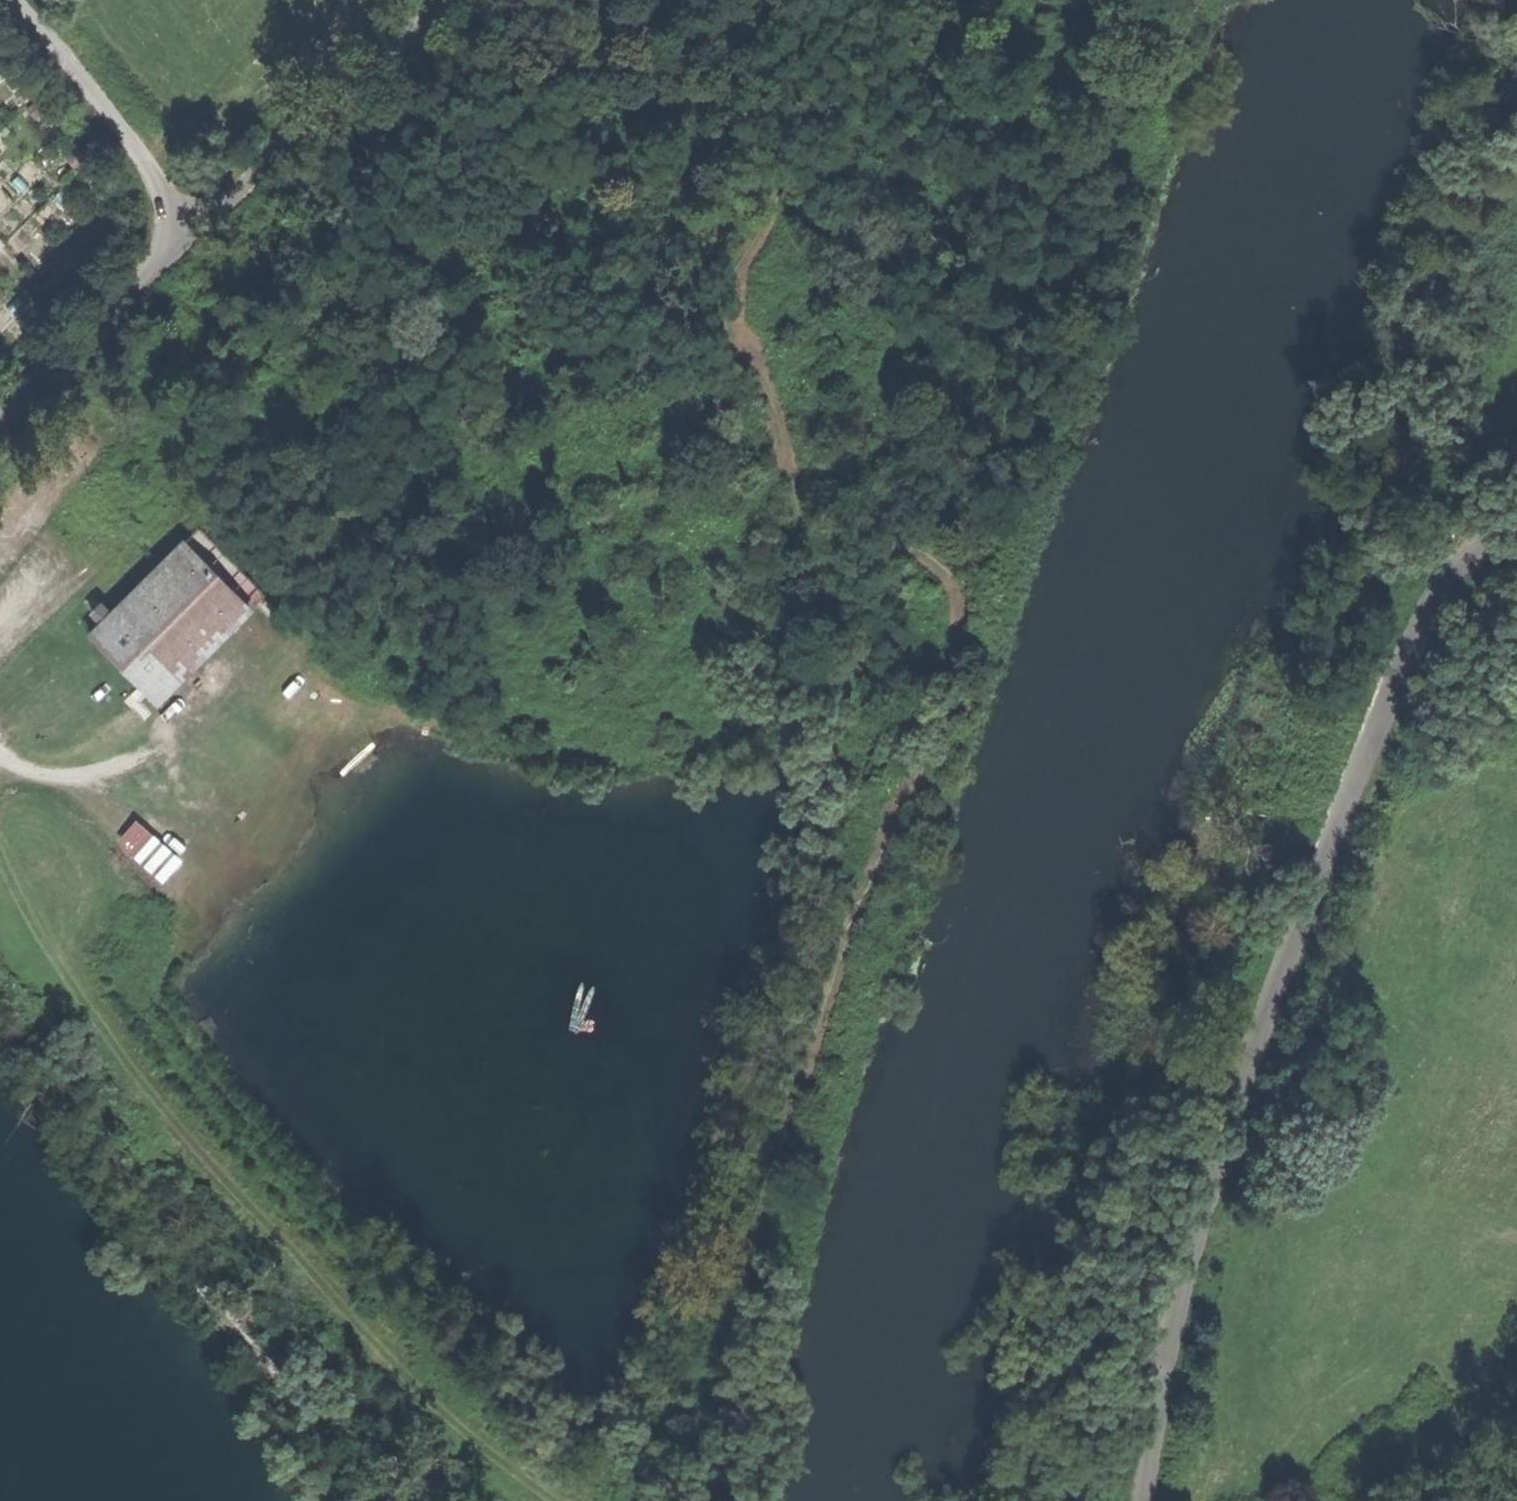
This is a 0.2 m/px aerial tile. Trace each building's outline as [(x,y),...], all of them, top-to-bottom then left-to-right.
[(94,638),(160,705),(270,595),(203,529),(116,616),(104,628),(94,638)] [(96,620),(104,628),(116,616),(108,608),(96,620)] [(155,838),(150,844),(176,869),(182,863),(155,838)] [(176,869),(150,844),(139,856),(165,881),(176,869)]
